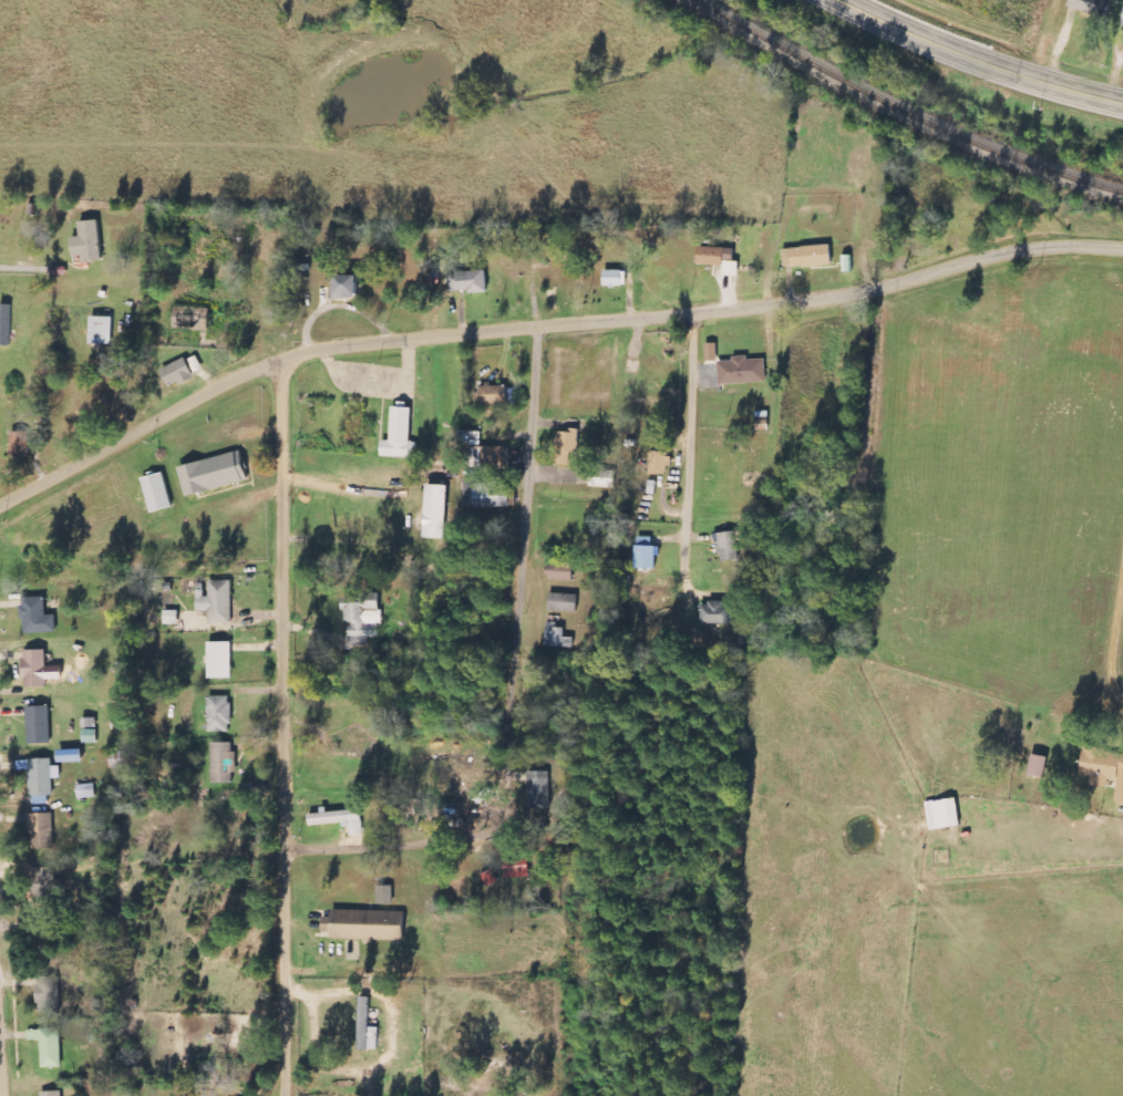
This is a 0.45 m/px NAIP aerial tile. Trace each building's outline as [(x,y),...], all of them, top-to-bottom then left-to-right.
[(71,238),(75,265),(103,261),(98,220),(79,223),(81,237),(71,238)] [(831,247),(783,248),(784,268),(832,266),(831,247)] [(698,266),(724,267),(724,276),(739,277),(739,262),(734,262),(735,249),(699,248),(698,266)] [(626,288),(627,272),(604,271),(604,287),(626,288)] [(450,293),(487,292),(486,272),(449,273),(450,293)] [(358,276),(334,276),(334,299),(358,299),(358,276)] [(174,330),(210,331),(211,309),(175,307),(174,330)] [(112,345),(113,317),(91,317),(91,345),(112,345)] [(717,344),(706,345),(707,362),(718,362),(717,344)] [(720,385),(766,383),(766,360),(748,360),(748,356),(732,357),(732,362),(719,362),(720,385)] [(169,389),(194,379),(186,359),(161,369),(169,389)] [(480,387),(480,404),(507,405),(508,387),(480,387)] [(412,408),(392,408),(391,441),(382,441),(382,457),(418,459),(418,443),(411,443),(412,408)] [(558,433),(557,467),(571,467),(572,453),(580,453),(581,430),(571,430),(571,433),(558,433)] [(13,457),(29,457),(29,432),(12,433),(13,457)] [(179,468),(187,497),(249,481),(242,452),(179,468)] [(650,473),(671,473),(671,452),(651,452),(650,473)] [(591,488),(615,489),(616,472),(591,471),(591,488)] [(143,479),(151,513),(173,508),(164,473),(143,479)] [(448,486),(427,485),(426,513),(416,512),(415,537),(446,538),(448,486)] [(475,496),(475,508),(510,507),(509,496),(475,496)] [(718,534),(722,563),(740,560),(736,532),(718,534)] [(655,538),(636,538),(636,569),(655,570),(655,538)] [(573,582),(573,565),(551,564),(550,580),(573,582)] [(209,625),(233,624),(231,581),(207,582),(208,590),(197,591),(197,612),(209,612),(209,625)] [(381,638),(381,594),(363,594),(363,603),(344,603),(344,623),(350,623),(350,638),(381,638)] [(549,612),(578,613),(578,595),(549,594),(549,612)] [(174,595),(162,595),(162,611),(174,611),(174,595)] [(56,616),(46,616),(45,598),(22,598),(23,634),(56,633),(56,616)] [(701,624),(732,625),(733,604),(701,604),(701,624)] [(546,648),(573,648),(574,638),(565,638),(565,629),(556,629),(556,623),(547,623),(546,648)] [(232,679),(232,643),(208,643),(208,679),(232,679)] [(24,651),(25,688),(47,688),(46,651),(24,651)] [(209,733),(231,733),(231,697),(209,697),(209,733)] [(27,707),(28,744),(51,744),(50,707),(27,707)] [(235,767),(235,743),(211,743),(212,784),(233,784),(233,767),(235,767)] [(59,763),(83,762),(83,750),(58,751),(59,763)] [(1122,804),(1122,754),(1084,750),(1081,778),(1091,778),(1090,786),(1108,789),(1109,781),(1118,782),(1116,803),(1122,804)] [(1048,757),(1032,756),(1031,776),(1047,777),(1048,757)] [(52,760),(29,760),(30,798),(35,798),(35,805),(52,805),(51,779),(61,779),(60,767),(53,767),(52,760)] [(548,809),(548,772),(527,772),(527,809),(548,809)] [(78,799),(96,797),(95,784),(77,786),(78,799)] [(960,828),(958,800),(927,803),(930,831),(960,828)] [(359,823),(359,812),(310,814),(310,826),(353,824),(353,823),(359,823)] [(54,814),(30,815),(30,850),(54,849),(54,814)] [(34,869),(35,902),(57,901),(56,869),(34,869)] [(332,940),(404,942),(405,913),(333,911),(333,919),(323,918),(322,933),(332,934),(332,940)] [(58,1012),(56,978),(37,979),(39,1013),(58,1012)] [(359,1050),(379,1051),(379,1028),(369,1028),(370,998),(360,998),(359,1050)] [(42,1069),(62,1069),(61,1030),(28,1031),(28,1041),(41,1041),(42,1069)]
